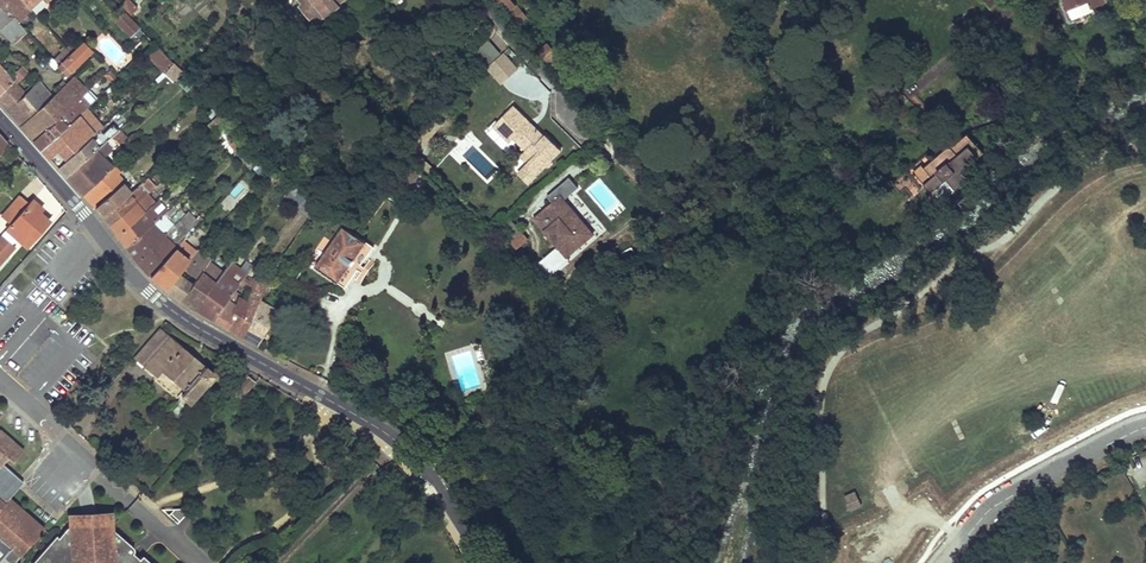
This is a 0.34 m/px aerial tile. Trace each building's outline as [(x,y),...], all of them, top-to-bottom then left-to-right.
[(2,7),(5,11),(6,10),(16,21),(29,9),(22,0),(0,0),(0,5),(2,7)] [(29,9),(39,0),(22,0),(29,9)] [(122,4),(131,14),(138,8),(130,0),(126,0),(122,4)] [(317,20),(343,0),(300,0),(317,20)] [(730,5),(731,3),(735,8),(742,3),(739,0),(726,0),(730,5)] [(990,9),(1001,0),(983,0),(990,9)] [(1090,1),(1092,8),(1103,3),(1102,0),(1064,0),(1067,9),(1090,1)] [(16,21),(6,10),(5,11),(2,7),(0,9),(0,32),(12,44),(26,31),(16,21)] [(138,28),(123,11),(122,12),(115,20),(130,36),(138,28)] [(542,47),(540,44),(537,41),(536,43),(530,37),(528,39),(538,50),(538,51),(562,76),(570,68),(546,44),(542,47)] [(85,39),(82,41),(92,51),(101,60),(104,56),(93,44),(91,46),(85,39)] [(79,44),(70,53),(58,64),(52,58),(48,62),(55,68),(58,66),(66,74),(92,51),(82,41),(79,44)] [(473,54),(486,67),(500,53),(488,41),(473,54)] [(155,45),(146,54),(154,62),(164,53),(162,51),(160,49),(155,45)] [(163,72),(166,69),(173,62),(171,59),(169,58),(164,53),(154,62),(163,72)] [(508,58),(496,70),(504,77),(515,65),(508,58)] [(166,69),(176,79),(183,73),(179,68),(178,67),(175,64),(173,62),(166,69)] [(13,81),(0,66),(0,95),(13,81)] [(108,85),(117,80),(111,70),(102,75),(108,85)] [(189,89),(191,92),(197,87),(195,86),(190,80),(183,73),(176,79),(187,91),(189,89)] [(88,91),(74,76),(66,84),(80,98),(82,96),(88,91)] [(13,81),(0,95),(0,99),(15,83),(13,81)] [(37,81),(24,94),(7,111),(20,126),(51,97),(37,81)] [(15,83),(0,99),(0,103),(7,111),(24,94),(15,83)] [(66,84),(51,97),(20,126),(33,140),(75,102),(80,98),(66,84)] [(82,96),(80,98),(75,102),(33,140),(32,141),(40,150),(77,116),(89,105),(82,96)] [(496,121),(488,128),(490,131),(495,126),(503,134),(510,142),(514,138),(527,150),(521,156),(528,164),(519,174),(528,184),(561,151),(545,136),(544,136),(534,127),(530,131),(525,126),(529,123),(513,107),(497,123),(496,121)] [(213,120),(218,116),(213,110),(207,115),(213,120)] [(217,133),(223,127),(229,122),(221,114),(218,116),(213,120),(209,124),(217,133)] [(86,124),(77,116),(40,150),(48,158),(49,158),(61,147),(86,124)] [(428,142),(440,126),(434,120),(422,137),(428,142)] [(525,126),(530,131),(534,127),(529,123),(525,126)] [(94,134),(86,124),(61,147),(69,157),(94,134)] [(490,131),(498,139),(503,134),(495,126),(490,131)] [(232,135),(241,145),(243,143),(246,140),(237,130),(232,135)] [(97,131),(94,134),(69,157),(58,167),(66,177),(106,142),(106,141),(97,131)] [(950,148),(951,149),(952,149),(948,153),(945,149),(920,170),(929,180),(924,184),(939,203),(969,178),(962,171),(984,153),(967,134),(950,148)] [(426,170),(430,166),(419,155),(428,142),(422,137),(409,153),(426,170)] [(246,140),(243,143),(249,150),(253,147),(246,140)] [(112,149),(106,142),(66,177),(81,193),(82,194),(111,167),(116,162),(113,158),(108,163),(103,157),(112,149)] [(248,157),(255,165),(263,157),(256,149),(248,157)] [(263,157),(255,165),(251,169),(262,179),(270,170),(273,167),(263,157)] [(117,173),(111,167),(82,194),(87,200),(88,200),(106,183),(115,175),(117,173)] [(276,183),(279,180),(270,170),(262,179),(261,180),(267,185),(272,180),(276,183)] [(121,184),(122,183),(115,175),(106,183),(88,200),(94,206),(95,208),(121,184)] [(147,178),(128,193),(102,216),(106,221),(109,226),(146,195),(154,187),(147,178)] [(128,193),(121,184),(95,208),(98,211),(101,215),(102,216),(128,193)] [(282,199),(295,211),(301,204),(306,197),(305,197),(297,190),(293,186),(282,199)] [(153,204),(146,195),(109,226),(115,232),(117,235),(150,206),(153,204)] [(8,210),(16,217),(28,204),(19,196),(8,210)] [(567,256),(580,245),(593,234),(561,196),(535,218),(567,256)] [(317,205),(306,197),(301,204),(312,213),(317,205)] [(28,204),(38,213),(41,209),(31,200),(28,204)] [(16,217),(9,226),(29,243),(48,222),(38,213),(28,204),(16,217)] [(302,214),(308,218),(312,213),(301,204),(295,211),(301,215),(302,214)] [(160,218),(150,206),(117,235),(125,246),(146,230),(158,219),(160,218)] [(173,206),(160,218),(158,219),(146,230),(125,246),(126,248),(137,261),(158,240),(151,231),(155,228),(154,227),(175,209),(173,206)] [(198,223),(187,212),(175,224),(173,225),(185,237),(198,223)] [(516,249),(522,244),(527,240),(511,219),(499,229),(516,249)] [(173,225),(169,229),(181,241),(185,237),(173,225)] [(6,229),(26,247),(29,243),(9,226),(6,229)] [(344,226),(338,234),(324,254),(315,267),(347,288),(375,248),(367,242),(372,235),(363,227),(354,229),(352,232),(344,226)] [(169,229),(158,240),(137,261),(149,276),(176,246),(178,245),(181,241),(169,229)] [(195,249),(205,236),(196,229),(186,241),(195,249)] [(14,247),(5,239),(1,235),(0,236),(0,264),(14,247)] [(191,256),(178,245),(176,246),(149,276),(157,283),(165,289),(177,275),(191,256)] [(191,256),(177,275),(191,286),(180,300),(194,308),(222,273),(195,252),(191,256)] [(246,274),(230,263),(222,273),(194,308),(201,313),(213,320),(227,300),(232,294),(245,275),(246,274)] [(191,286),(177,275),(165,289),(180,300),(191,286)] [(250,288),(248,303),(248,305),(235,332),(243,337),(258,302),(259,300),(265,287),(261,284),(250,278),(250,288)] [(234,305),(237,297),(232,294),(227,300),(234,305)] [(234,305),(227,300),(213,320),(227,328),(235,332),(248,305),(248,303),(237,297),(234,305)] [(271,308),(259,300),(258,302),(243,337),(256,344),(271,318),(266,315),(271,308)] [(271,308),(266,315),(271,318),(276,311),(271,308)] [(169,410),(173,413),(177,417),(189,404),(189,405),(213,377),(158,329),(135,356),(156,376),(162,370),(186,391),(169,410)] [(229,397),(232,400),(236,403),(254,383),(247,377),(229,397)] [(441,425),(448,422),(446,416),(438,418),(441,425)] [(20,453),(23,450),(0,430),(0,435),(20,453)] [(521,440),(518,436),(514,433),(495,452),(502,459),(521,440)] [(19,556),(42,529),(8,499),(17,489),(12,484),(6,479),(12,472),(3,464),(8,458),(12,462),(20,453),(0,435),(0,560),(3,556),(10,562),(13,562),(19,556)] [(12,472),(6,479),(12,484),(17,489),(23,482),(12,472)] [(861,507),(855,493),(845,497),(851,512),(861,507)] [(176,505),(171,511),(180,519),(185,513),(189,509),(184,504),(176,505)] [(110,514),(70,516),(70,527),(71,531),(111,528),(110,514)] [(131,555),(131,554),(131,553),(132,552),(132,551),(132,550),(132,549),(131,548),(110,532),(111,528),(71,531),(70,527),(37,562),(140,562),(131,555)]
